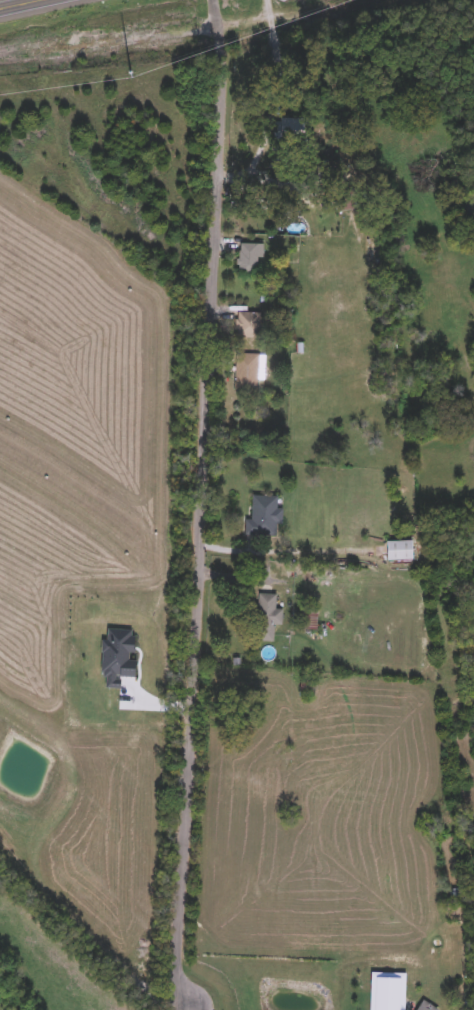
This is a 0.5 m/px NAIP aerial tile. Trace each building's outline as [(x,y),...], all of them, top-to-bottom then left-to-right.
[(312,119),(312,140),(273,140),(273,119),(312,119)] [(262,245),(262,275),(239,275),(239,245),(262,245)] [(236,339),(236,314),(260,314),(260,339),(236,339)] [(235,355),(259,355),(259,392),(235,392),(235,355)] [(279,497),(278,510),(283,510),(282,525),(276,524),(276,537),(245,536),(246,521),(252,521),(252,497),(279,497)] [(388,561),(388,541),(414,541),(414,561),(388,561)] [(283,626),(275,626),(274,642),(256,641),(258,594),(277,595),(276,610),(283,611),(283,626)] [(319,609),(319,631),(302,631),(302,609),(319,609)] [(106,629),(105,684),(119,683),(120,673),(134,673),(132,628),(106,629)] [(439,1009),(438,1009),(418,1009),(423,1001),(439,1009)]
